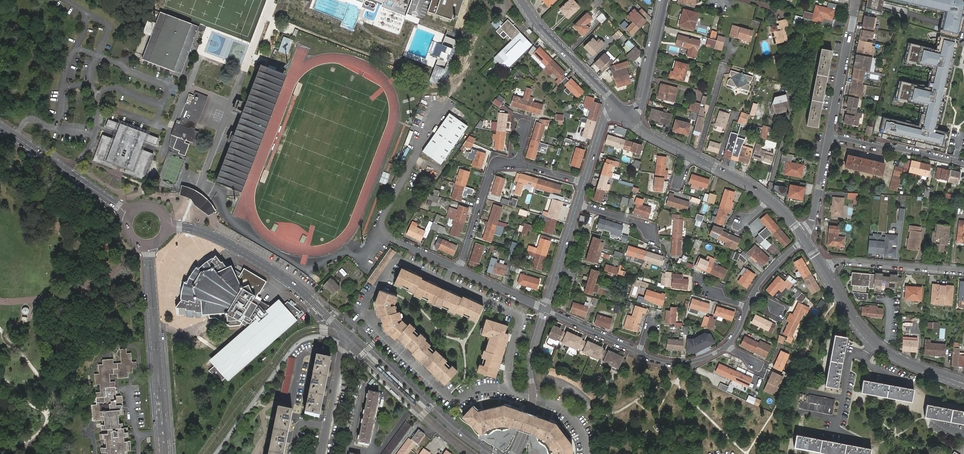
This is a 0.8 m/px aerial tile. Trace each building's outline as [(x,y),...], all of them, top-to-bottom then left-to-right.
[(379,2),(381,2),(382,3),(381,7),(406,17),(412,0),(375,0),(379,2)] [(428,11),(452,19),(454,15),(458,17),(464,0),(432,0),(428,11)] [(573,0),(569,0),(560,9),(563,13),(564,12),(569,17),(579,7),(573,0)] [(592,3),(597,8),(603,2),(600,0),(595,0),(592,3)] [(963,16),(963,10),(962,10),(963,6),(963,2),(963,1),(963,0),(867,0),(865,12),(880,16),(883,6),(884,1),(944,14),(941,22),(938,32),(941,33),(957,38),(959,38),(961,27),(963,16)] [(591,2),(588,5),(592,8),(597,13),(599,16),(596,19),(601,24),(607,18),(597,8),(592,3),(591,2)] [(816,6),(811,20),(821,23),(823,17),(831,19),(833,11),(816,6)] [(592,8),(590,11),(594,15),(590,20),(592,22),(596,19),(599,16),(597,13),(592,8)] [(627,17),(632,21),(633,22),(639,28),(646,21),(643,19),(648,15),(642,9),(638,13),(634,10),(627,17)] [(685,10),(681,24),(695,28),(699,13),(685,10)] [(588,28),(590,26),(593,23),(592,22),(590,20),(594,15),(590,11),(585,15),(574,26),(583,35),(589,29),(588,28)] [(159,12),(141,59),(172,71),(191,25),(159,12)] [(796,14),(794,23),(800,24),(802,16),(796,14)] [(864,24),(864,27),(875,29),(877,18),(864,16),(863,24),(864,24)] [(504,31),(512,39),(513,40),(520,32),(508,20),(497,31),(500,35),(504,31)] [(784,27),(782,20),(778,21),(779,26),(780,31),(777,31),(776,26),(771,27),(772,33),(771,33),(774,44),(787,41),(784,27)] [(632,35),(639,28),(633,22),(629,26),(625,21),(621,25),(626,30),(626,29),(632,35)] [(733,25),(730,35),(750,40),(753,31),(733,25)] [(875,33),(875,29),(864,27),(863,30),(864,31),(863,33),(861,33),(860,41),(867,42),(868,38),(873,39),(874,32),(875,33)] [(617,39),(618,40),(623,35),(620,31),(614,36),(617,39)] [(941,117),(945,101),(942,100),(943,94),(945,95),(948,82),(946,82),(948,75),(950,75),(951,69),(952,69),(955,58),(952,57),(954,51),(955,51),(958,43),(956,42),(956,40),(957,38),(941,33),(940,36),(940,38),(942,39),(940,44),(938,44),(937,50),(929,48),(930,47),(911,42),(910,49),(908,48),(906,56),(905,61),(910,62),(923,65),(924,63),(933,65),(932,70),(934,70),(932,80),(930,80),(928,87),(926,86),(926,88),(918,86),(919,84),(902,80),(901,87),(899,86),(897,94),(896,99),(901,100),(914,103),(915,101),(924,103),(924,105),(926,106),(923,118),(921,117),(919,125),(877,115),(874,131),(880,133),(881,130),(884,130),(883,133),(882,138),(887,140),(888,135),(908,139),(908,137),(917,140),(917,142),(916,146),(926,149),(927,143),(928,141),(931,142),(930,144),(945,148),(949,132),(936,129),(939,117),(941,117)] [(681,34),(678,41),(691,45),(690,48),(688,54),(696,56),(701,41),(681,34)] [(288,54),(292,39),(282,36),(278,52),(288,54)] [(722,51),(726,37),(719,36),(717,41),(708,38),(706,47),(722,51)] [(592,39),(584,47),(593,56),(605,44),(601,40),(597,44),(592,39)] [(640,51),(629,40),(625,44),(632,51),(627,56),(633,62),(639,56),(640,51)] [(869,57),(872,43),(867,42),(860,41),(858,51),(860,51),(859,55),(869,57)] [(506,46),(498,53),(507,63),(505,65),(509,68),(518,58),(506,46)] [(533,46),(528,53),(532,56),(533,54),(546,66),(552,60),(539,48),(537,50),(533,46)] [(822,47),(807,124),(818,126),(833,50),(822,47)] [(612,63),(604,54),(594,63),(602,72),(612,63)] [(865,70),(870,71),(873,57),(869,57),(859,55),(858,58),(857,58),(855,68),(865,70)] [(552,60),(546,66),(559,79),(556,82),(558,84),(560,83),(566,77),(563,75),(565,73),(552,60)] [(678,60),(674,71),(672,71),(671,75),(684,79),(689,64),(678,60)] [(626,63),(610,67),(615,83),(628,80),(625,68),(628,67),(626,63)] [(216,181),(223,184),(269,67),(261,64),(244,110),(242,114),(235,131),(231,143),(216,181)] [(269,67),(223,184),(241,191),(287,74),(269,67)] [(865,70),(855,68),(852,82),(853,83),(860,84),(863,84),(865,70)] [(730,78),(728,80),(726,84),(735,87),(736,84),(741,85),(740,88),(749,90),(750,85),(749,83),(746,82),(746,80),(750,81),(752,79),(753,76),(743,73),(742,74),(740,74),(739,72),(730,70),(729,73),(731,76),(734,77),(734,79),(730,78)] [(569,81),(566,77),(564,80),(560,83),(564,86),(565,85),(567,87),(563,91),(568,95),(572,92),(578,98),(584,92),(571,79),(569,81)] [(862,99),(864,85),(863,84),(860,84),(853,83),(853,86),(851,86),(849,96),(859,98),(862,99)] [(665,91),(660,90),(658,97),(671,101),(675,89),(666,87),(665,91)] [(511,106),(526,110),(529,101),(531,92),(532,89),(527,88),(525,94),(526,95),(525,99),(514,96),(511,106)] [(195,96),(190,93),(186,103),(187,104),(179,124),(195,130),(197,123),(207,98),(196,93),(195,96)] [(786,93),(779,95),(778,100),(778,101),(779,101),(789,103),(786,93)] [(778,100),(779,95),(778,95),(778,97),(773,98),(773,101),(773,102),(774,103),(773,103),(772,104),(771,109),(773,114),(780,112),(780,111),(782,110),(783,112),(790,109),(789,103),(779,101),(778,101),(778,100)] [(499,96),(496,100),(502,104),(505,100),(499,96)] [(849,106),(848,111),(857,112),(859,98),(849,96),(848,106),(849,106)] [(596,122),(601,105),(594,102),(595,99),(587,97),(586,101),(592,103),(588,120),(596,122)] [(242,114),(244,110),(239,108),(242,101),(236,99),(232,110),(242,114)] [(499,107),(502,104),(496,100),(495,99),(493,103),(499,107)] [(529,101),(526,110),(540,115),(543,105),(529,101)] [(701,131),(705,118),(702,117),(703,114),(701,114),(703,109),(700,108),(699,112),(696,121),(694,130),(697,130),(701,131)] [(658,121),(662,123),(663,123),(666,114),(653,109),(650,118),(658,121)] [(692,110),(690,119),(696,121),(699,112),(694,111),(692,110)] [(729,113),(719,110),(714,125),(724,127),(729,113)] [(863,117),(864,113),(857,112),(848,111),(848,115),(849,116),(849,118),(846,117),(845,123),(860,126),(862,117),(863,117)] [(441,164),(468,126),(460,121),(462,119),(460,117),(458,119),(450,113),(422,151),(441,164)] [(498,122),(497,130),(505,132),(507,114),(499,113),(498,122)] [(670,126),(673,116),(666,114),(663,123),(670,126)] [(742,123),(746,124),(748,117),(742,115),(739,122),(742,123)] [(537,123),(531,140),(540,143),(545,126),(548,126),(549,120),(540,119),(539,124),(537,123)] [(103,135),(93,161),(112,169),(114,164),(120,166),(126,168),(124,173),(143,181),(153,155),(141,150),(144,142),(156,146),(159,140),(147,135),(147,134),(121,124),(121,125),(109,120),(107,127),(118,132),(115,140),(103,135)] [(591,139),(596,122),(588,120),(582,136),(591,139)] [(676,120),(673,131),(688,134),(691,124),(676,120)] [(179,124),(178,124),(174,135),(178,137),(185,140),(190,142),(194,143),(199,132),(195,130),(179,124)] [(773,133),(773,130),(763,128),(760,137),(766,139),(768,131),(773,133)] [(227,141),(231,143),(235,131),(232,130),(227,141)] [(505,132),(497,130),(496,134),(496,139),(494,149),(503,149),(505,132)] [(723,156),(731,158),(734,148),(738,134),(731,132),(723,156)] [(623,149),(625,140),(608,135),(605,143),(623,149)] [(178,137),(174,147),(181,150),(180,153),(185,155),(189,144),(184,142),(185,140),(178,137)] [(540,143),(531,140),(526,157),(535,160),(540,143)] [(642,145),(625,140),(623,149),(639,154),(642,145)] [(741,150),(737,160),(749,164),(752,153),(749,152),(750,150),(753,151),(755,142),(747,140),(745,147),(742,146),(741,150)] [(466,141),(460,149),(462,150),(465,146),(471,148),(473,144),(466,141)] [(718,152),(721,144),(710,141),(708,149),(718,152)] [(774,153),(762,150),(763,145),(758,143),(753,157),(771,163),(773,157),(774,153)] [(731,158),(737,160),(741,150),(738,149),(738,147),(735,145),(734,148),(731,158)] [(576,148),(571,165),(579,167),(584,150),(576,148)] [(476,151),(472,165),(481,168),(485,154),(476,151)] [(792,162),(794,155),(783,152),(782,156),(781,160),(786,161),(788,162),(785,173),(801,177),(804,165),(792,162)] [(848,154),(846,166),(882,175),(885,164),(848,154)] [(656,173),(667,175),(668,171),(664,170),(666,157),(658,156),(656,173)] [(603,168),(600,174),(608,176),(612,165),(618,167),(619,163),(606,159),(604,168),(603,168)] [(912,172),(918,174),(921,163),(911,161),(909,171),(912,172)] [(921,163),(918,174),(928,176),(930,165),(921,163)] [(896,166),(891,189),(898,191),(903,168),(896,166)] [(948,180),(950,171),(947,170),(947,169),(942,168),(940,178),(948,180)] [(460,170),(456,183),(465,187),(469,172),(460,170)] [(961,172),(951,170),(950,171),(948,180),(959,183),(961,172)] [(383,171),(379,182),(385,185),(389,174),(383,171)] [(667,179),(667,175),(656,173),(654,191),(662,192),(663,178),(667,179)] [(518,182),(514,193),(521,195),(524,184),(535,187),(538,179),(520,174),(518,182)] [(611,177),(608,176),(600,174),(600,175),(601,175),(597,188),(596,187),(596,188),(604,190),(606,183),(609,184),(611,177)] [(692,175),(689,182),(706,188),(709,180),(692,175)] [(496,177),(491,194),(499,196),(505,179),(496,177)] [(555,184),(538,179),(535,187),(552,192),(555,184)] [(465,187),(456,183),(451,198),(460,201),(465,187)] [(785,194),(787,187),(775,183),(773,187),(781,193),(785,194)] [(189,187),(181,185),(180,195),(185,196),(191,199),(194,204),(208,215),(216,211),(212,205),(208,199),(202,194),(196,190),(189,187)] [(790,185),(788,195),(793,197),(793,195),(796,195),(795,197),(801,199),(804,188),(790,185)] [(604,190),(596,188),(594,194),(595,195),(594,200),(600,202),(604,190)] [(720,206),(731,210),(732,206),(729,205),(733,192),(725,190),(720,206)] [(670,193),(667,205),(683,209),(685,201),(673,198),(674,194),(670,193)] [(832,205),(832,211),(831,215),(842,216),(843,198),(833,196),(832,205)] [(622,197),(620,204),(626,206),(628,199),(622,197)] [(555,199),(553,199),(547,217),(556,220),(562,202),(555,199)] [(637,204),(634,213),(648,218),(651,208),(637,204)] [(494,205),(488,222),(497,224),(502,207),(494,205)] [(448,213),(447,217),(454,220),(464,223),(468,209),(459,206),(458,210),(454,209),(452,214),(448,213)] [(730,213),(731,210),(720,206),(715,222),(724,225),(727,212),(730,213)] [(772,233),(779,227),(767,214),(760,220),(772,233)] [(547,217),(543,216),(542,219),(546,220),(543,231),(552,234),(556,220),(547,217)] [(600,217),(597,227),(611,231),(610,233),(620,237),(624,225),(600,217)] [(673,237),(681,238),(683,220),(675,219),(673,237)] [(459,238),(464,223),(454,220),(449,235),(459,238)] [(497,224),(488,222),(483,239),(491,242),(494,233),(497,224)] [(439,226),(433,223),(430,228),(437,231),(439,226)] [(524,223),(523,227),(522,229),(530,232),(532,226),(524,223)] [(935,231),(933,242),(934,243),(933,250),(942,252),(943,244),(945,245),(945,239),(947,240),(949,225),(936,223),(935,231)] [(502,236),(504,227),(497,224),(494,233),(502,236)] [(419,235),(426,238),(429,231),(426,229),(424,231),(411,225),(407,234),(417,239),(419,235)] [(740,239),(722,231),(723,228),(714,225),(710,235),(725,242),(723,246),(736,249),(740,239)] [(442,234),(445,228),(439,226),(437,231),(442,234)] [(921,232),(922,228),(911,226),(911,231),(912,232),(910,249),(920,251),(923,232),(921,232)] [(790,241),(779,227),(772,233),(784,246),(790,241)] [(836,245),(840,246),(844,246),(845,237),(838,236),(838,231),(829,230),(828,244),(836,245)] [(872,236),(868,236),(867,252),(871,252),(870,255),(874,255),(875,253),(877,234),(873,234),(872,236)] [(877,234),(875,253),(878,253),(878,256),(882,256),(884,237),(880,237),(880,234),(877,234)] [(890,249),(890,245),(895,245),(896,236),(884,235),(884,237),(882,256),(894,257),(895,249),(890,249)] [(760,236),(756,240),(760,244),(764,240),(760,236)] [(591,242),(589,249),(597,251),(599,251),(600,252),(603,243),(599,242),(600,239),(593,237),(592,242),(591,242)] [(680,255),(681,238),(673,237),(671,254),(680,255)] [(439,238),(435,246),(439,248),(439,249),(452,255),(457,246),(443,240),(439,238)] [(529,245),(527,250),(545,256),(550,241),(540,238),(537,248),(529,245)] [(699,248),(702,241),(695,239),(693,246),(699,248)] [(760,244),(765,248),(769,244),(765,239),(764,240),(760,244)] [(470,261),(478,263),(484,246),(476,244),(470,261)] [(742,251),(740,254),(747,260),(751,255),(762,266),(769,259),(755,245),(746,254),(742,251)] [(626,255),(643,260),(646,251),(629,246),(626,255)] [(376,269),(367,282),(372,285),(396,252),(390,249),(381,262),(376,269)] [(597,251),(589,249),(587,255),(588,255),(587,260),(593,262),(597,251)] [(527,250),(526,254),(535,257),(531,267),(541,270),(545,256),(527,250)] [(646,251),(643,260),(660,264),(663,256),(646,251)] [(222,259),(223,259),(220,256),(219,254),(218,255),(217,256),(216,255),(211,259),(208,261),(206,263),(202,266),(199,264),(194,269),(191,274),(189,279),(187,278),(184,285),(181,295),(184,296),(181,300),(178,304),(185,305),(185,304),(184,303),(184,302),(184,301),(183,300),(183,299),(183,298),(184,297),(184,296),(185,294),(185,293),(186,292),(186,290),(186,289),(187,288),(187,287),(187,285),(189,286),(189,285),(190,284),(190,282),(190,281),(191,280),(192,278),(193,277),(194,276),(195,275),(196,274),(196,273),(196,271),(197,270),(198,270),(199,271),(200,270),(201,269),(202,268),(203,267),(204,266),(205,265),(206,265),(207,265),(208,264),(209,264),(210,263),(210,262),(211,261),(212,261),(214,262),(216,259),(215,259),(217,258),(218,258),(219,257),(220,257),(221,258),(222,259)] [(744,263),(747,260),(740,254),(738,258),(744,263)] [(285,331),(297,319),(295,317),(301,312),(288,301),(284,305),(279,299),(270,306),(261,301),(259,305),(253,301),(257,295),(255,293),(251,284),(246,286),(245,285),(244,285),(240,275),(238,276),(237,273),(233,274),(233,273),(236,271),(235,270),(235,269),(234,268),(233,268),(232,267),(231,266),(230,265),(225,260),(224,261),(223,260),(223,259),(222,259),(221,258),(220,257),(219,257),(218,258),(217,258),(215,259),(216,259),(214,262),(212,261),(211,261),(210,262),(210,263),(209,264),(208,264),(207,265),(206,265),(205,265),(204,266),(203,267),(202,268),(201,269),(200,270),(199,271),(198,270),(197,270),(196,271),(196,273),(196,274),(195,275),(194,276),(193,277),(192,278),(191,280),(190,281),(190,282),(190,284),(189,285),(189,286),(187,285),(187,287),(187,288),(186,289),(186,290),(186,292),(185,293),(185,294),(184,296),(184,297),(183,298),(183,299),(183,300),(184,301),(184,302),(184,303),(185,304),(185,305),(187,306),(187,307),(195,309),(195,310),(203,311),(203,310),(211,311),(211,308),(214,308),(214,310),(216,310),(216,312),(226,312),(227,312),(227,313),(228,313),(228,319),(239,318),(241,320),(241,319),(243,320),(241,323),(247,327),(229,343),(248,364),(285,331)] [(497,259),(491,257),(487,272),(492,274),(493,272),(504,275),(507,266),(496,262),(497,259)] [(709,272),(713,263),(699,257),(695,266),(709,272)] [(685,266),(687,262),(687,261),(680,258),(678,263),(685,266)] [(803,278),(811,274),(802,258),(794,263),(799,271),(802,276),(803,278)] [(727,270),(713,263),(709,272),(723,279),(727,270)] [(260,277),(244,268),(242,271),(236,266),(233,268),(234,268),(235,269),(235,270),(236,271),(233,273),(233,274),(237,273),(238,276),(240,275),(244,285),(245,285),(246,286),(251,284),(255,293),(257,295),(266,281),(260,277)] [(609,266),(608,272),(616,274),(617,268),(609,266)] [(450,292),(437,287),(429,283),(421,279),(422,278),(418,276),(409,272),(402,268),(395,283),(396,283),(401,286),(402,286),(404,283),(410,286),(408,289),(409,289),(415,292),(414,294),(415,294),(420,297),(421,297),(422,296),(429,299),(428,300),(429,301),(434,303),(436,304),(441,307),(442,307),(443,305),(449,308),(448,310),(449,310),(454,313),(455,313),(456,312),(462,314),(463,315),(464,312),(470,315),(469,318),(470,318),(476,321),(477,321),(483,306),(479,304),(470,300),(463,297),(462,298),(458,297),(450,292)] [(589,274),(587,281),(595,283),(598,271),(592,269),(590,274),(589,274)] [(746,269),(738,282),(746,288),(755,275),(746,269)] [(870,289),(874,289),(875,286),(875,285),(876,276),(871,276),(871,274),(853,272),(851,285),(854,286),(853,292),(866,294),(867,287),(870,287),(870,289)] [(820,289),(811,274),(803,278),(812,293),(820,289)] [(886,285),(887,277),(884,277),(884,274),(882,274),(882,275),(876,274),(876,275),(876,276),(875,285),(882,286),(882,284),(886,285)] [(527,282),(525,286),(536,289),(539,280),(524,275),(523,281),(527,282)] [(901,284),(902,278),(898,278),(898,275),(891,275),(890,277),(887,277),(886,285),(886,287),(897,288),(897,284),(901,284)] [(778,276),(766,290),(773,295),(784,282),(778,276)] [(789,276),(786,279),(793,284),(797,282),(789,276)] [(673,277),(672,287),(687,289),(688,279),(673,277)] [(325,285),(334,294),(341,287),(331,278),(325,285)] [(595,283),(587,281),(585,287),(586,288),(585,292),(591,294),(595,283)] [(914,285),(914,287),(922,288),(921,293),(923,293),(923,286),(916,285),(916,282),(914,282),(913,283),(914,285)] [(933,285),(931,301),(936,301),(944,302),(951,303),(952,286),(947,286),(947,287),(938,287),(939,285),(933,285)] [(922,288),(914,287),(906,287),(905,299),(915,300),(919,300),(921,300),(921,293),(922,288)] [(411,332),(413,330),(407,324),(406,325),(405,326),(400,322),(400,321),(399,320),(398,315),(397,312),(396,312),(395,313),(394,307),(393,305),(393,303),(393,302),(396,295),(380,290),(377,298),(376,303),(375,303),(376,308),(377,312),(378,316),(381,315),(381,316),(382,320),(383,324),(384,330),(388,333),(394,339),(396,337),(402,343),(407,347),(412,352),(411,353),(417,359),(421,363),(434,375),(438,379),(444,385),(455,373),(450,368),(448,369),(443,365),(445,363),(433,352),(431,354),(426,349),(428,347),(423,341),(424,340),(421,338),(418,335),(416,337),(414,335),(411,332)] [(644,300),(663,305),(665,294),(662,293),(661,294),(647,290),(644,300)] [(868,301),(869,294),(866,294),(853,292),(857,298),(858,299),(859,300),(860,301),(868,301)] [(693,299),(689,311),(698,313),(699,310),(707,312),(710,304),(693,299)] [(817,307),(821,311),(826,303),(822,299),(817,307)] [(574,303),(571,312),(585,317),(588,307),(574,303)] [(788,316),(799,322),(804,312),(807,313),(809,308),(799,303),(793,314),(790,313),(788,316)] [(862,306),(862,315),(882,316),(883,308),(876,308),(876,306),(869,305),(869,307),(862,306)] [(646,309),(635,306),(632,316),(627,315),(623,327),(636,331),(642,312),(645,313),(646,309)] [(717,306),(715,315),(732,320),(735,312),(717,306)] [(666,310),(665,322),(675,323),(676,308),(671,307),(670,311),(666,310)] [(597,315),(595,324),(609,328),(612,319),(597,315)] [(752,322),(772,332),(776,325),(756,315),(752,322)] [(791,337),(799,322),(788,316),(787,320),(789,322),(783,333),(788,336),(786,340),(791,343),(793,338),(791,337)] [(488,343),(485,352),(484,357),(483,358),(487,359),(485,366),(482,365),(481,365),(481,366),(479,371),(479,372),(480,373),(495,378),(498,369),(500,364),(502,355),(504,349),(504,348),(506,342),(509,334),(506,333),(505,333),(507,327),(507,326),(487,320),(484,328),(483,333),(482,334),(489,336),(490,337),(488,343)] [(559,340),(563,331),(561,330),(561,329),(553,325),(547,337),(556,341),(557,339),(559,340)] [(569,346),(574,334),(566,331),(566,332),(563,331),(559,340),(562,341),(561,343),(569,346)] [(580,349),(584,340),(582,340),(582,338),(574,334),(569,346),(577,350),(578,348),(580,349)] [(693,339),(687,339),(686,351),(695,352),(696,350),(707,344),(708,346),(714,342),(710,334),(704,334),(693,339)] [(835,334),(825,386),(838,388),(847,336),(835,334)] [(740,345),(754,352),(755,351),(759,354),(763,346),(759,344),(759,343),(745,336),(740,345)] [(904,340),(903,350),(916,352),(917,338),(907,337),(907,340),(904,340)] [(668,339),(667,349),(683,350),(683,340),(668,339)] [(590,356),(595,344),(587,340),(587,342),(584,340),(580,349),(583,351),(582,352),(590,356)] [(228,381),(248,364),(229,343),(219,351),(209,360),(214,366),(209,371),(222,381),(225,378),(228,381)] [(925,343),(925,355),(944,356),(945,345),(925,343)] [(958,343),(954,343),(954,348),(953,348),(952,365),(963,366),(963,353),(959,352),(959,348),(957,348),(958,343)] [(601,359),(604,350),(602,349),(603,347),(595,344),(590,356),(598,360),(599,358),(601,359)] [(120,403),(122,403),(124,403),(124,394),(119,394),(117,394),(116,395),(115,385),(115,380),(110,381),(110,372),(119,372),(119,376),(128,375),(128,371),(133,370),(132,366),(137,366),(137,361),(132,361),(132,352),(127,353),(127,348),(121,348),(122,362),(114,362),(114,358),(112,358),(97,379),(98,382),(102,382),(102,391),(98,391),(99,403),(95,403),(96,419),(104,419),(104,423),(102,423),(103,428),(109,427),(110,427),(110,432),(109,432),(101,432),(102,437),(106,437),(106,446),(102,446),(103,451),(109,451),(110,450),(110,453),(128,453),(127,449),(128,449),(132,448),(131,439),(127,439),(126,435),(125,430),(124,430),(123,426),(121,426),(121,421),(118,422),(118,413),(125,412),(124,407),(122,407),(121,407),(120,403)] [(610,365),(615,353),(608,349),(607,351),(604,350),(601,359),(604,360),(603,362),(610,365)] [(435,350),(433,352),(445,363),(446,361),(435,350)] [(781,351),(774,367),(782,371),(789,355),(781,351)] [(624,365),(626,360),(623,358),(624,357),(615,353),(610,365),(619,369),(619,367),(622,368),(623,366),(624,365)] [(291,354),(288,368),(295,369),(297,355),(291,354)] [(97,379),(112,358),(104,358),(104,363),(100,364),(101,372),(97,373),(97,379)] [(318,358),(307,415),(321,418),(333,361),(318,358)] [(732,379),(736,371),(720,364),(716,372),(732,379)] [(545,373),(563,379),(579,388),(593,400),(597,395),(583,382),(566,372),(546,366),(545,373)] [(752,379),(736,371),(732,379),(748,387),(752,379)] [(775,392),(783,376),(781,375),(772,371),(770,376),(771,376),(765,388),(775,392)] [(287,374),(282,401),(288,402),(293,376),(287,374)] [(863,380),(861,392),(912,401),(914,389),(863,380)] [(744,390),(745,386),(732,381),(730,385),(744,390)] [(721,383),(718,388),(726,392),(729,386),(721,383)] [(364,415),(363,421),(362,421),(361,424),(362,424),(360,437),(358,437),(358,440),(359,440),(358,444),(369,446),(379,395),(368,392),(368,396),(366,395),(366,399),(367,399),(365,412),(363,412),(363,415),(364,415)] [(801,401),(799,408),(833,414),(835,400),(809,395),(808,402),(801,401)] [(749,396),(747,401),(754,404),(756,398),(749,396)] [(925,417),(931,418),(963,424),(963,411),(927,404),(925,417)] [(488,425),(495,424),(502,423),(503,423),(505,423),(512,426),(513,424),(517,426),(518,426),(522,415),(521,415),(517,413),(518,410),(510,408),(505,405),(504,405),(481,410),(478,410),(472,405),(463,416),(480,432),(486,426),(486,425),(488,425)] [(271,453),(286,453),(294,413),(280,410),(271,453)] [(520,421),(523,412),(522,412),(518,410),(517,413),(521,415),(522,415),(518,426),(517,426),(513,424),(512,426),(516,427),(517,428),(518,428),(520,421)] [(530,415),(523,412),(520,421),(518,428),(524,430),(529,432),(535,417),(535,416),(530,415)] [(535,417),(529,432),(531,433),(536,435),(537,433),(531,431),(532,431),(536,420),(541,422),(542,419),(537,417),(537,418),(536,418),(536,417),(535,416),(535,417)] [(572,446),(555,424),(549,422),(542,419),(541,422),(536,420),(532,431),(531,431),(537,433),(536,435),(544,437),(545,438),(546,438),(551,444),(555,450),(556,451),(556,452),(557,453),(573,453),(572,446)] [(124,421),(121,421),(121,426),(123,426),(124,430),(125,430),(126,435),(127,435),(129,435),(129,426),(124,426),(124,421)] [(412,426),(406,422),(382,453),(391,453),(412,426)] [(417,445),(425,435),(418,430),(411,440),(409,439),(397,453),(407,453),(415,444),(417,445)] [(832,453),(871,453),(871,449),(796,435),(794,447),(832,453)]
